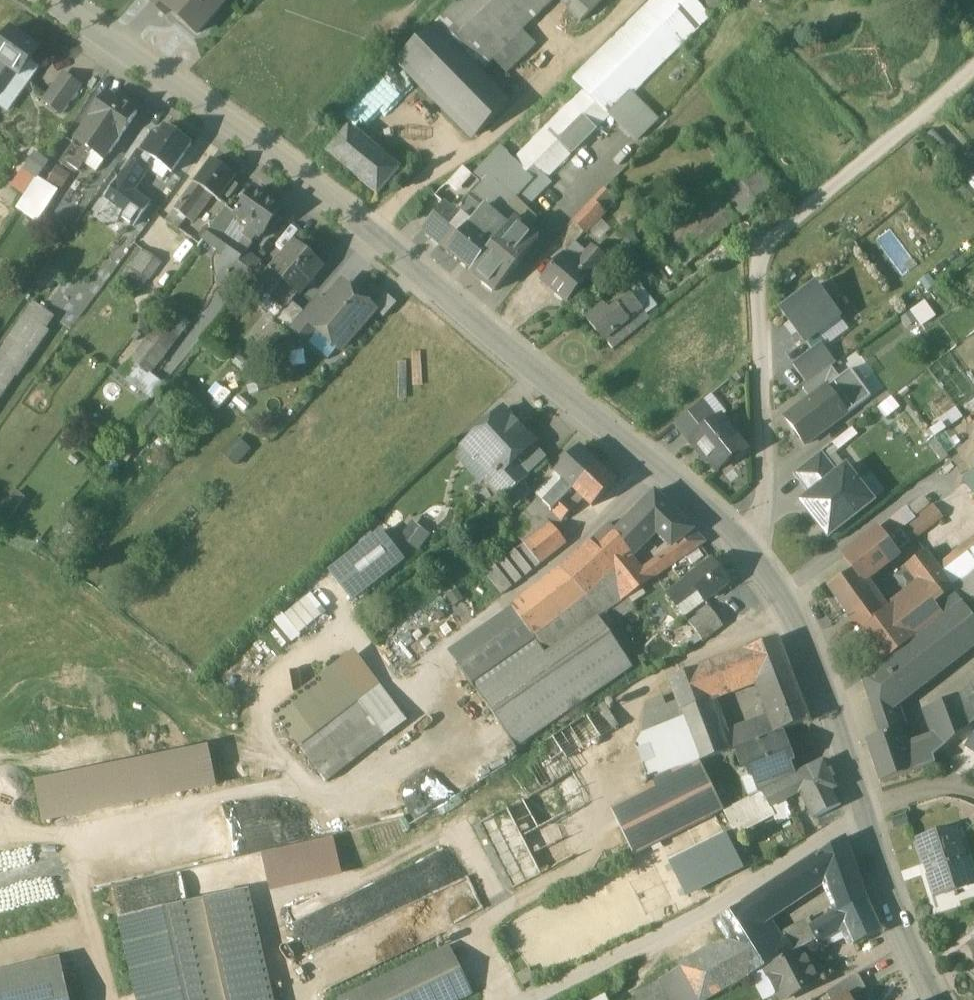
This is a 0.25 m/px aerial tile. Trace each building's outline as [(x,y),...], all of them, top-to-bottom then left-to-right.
[(223,0),(151,0),(150,1),(165,15),(169,10),(197,34),(226,2),(223,0)] [(433,26),(483,77),(495,65),(509,79),(540,49),(526,35),(557,5),(552,0),(460,0),(433,26)] [(557,5),(580,29),(610,0),(552,0),(557,5)] [(645,10),(679,43),(707,14),(693,0),(656,0),(645,10)] [(531,177),(508,202),(520,213),(548,184),(543,179),(612,110),(630,92),(679,43),(645,10),(574,81),(585,91),(515,162),(531,177)] [(483,77),(433,26),(400,58),(476,136),(509,104),(483,77)] [(11,29),(0,44),(0,64),(18,76),(20,77),(39,50),(11,29)] [(0,64),(0,94),(3,97),(18,76),(0,64)] [(64,77),(46,102),(59,112),(77,86),(64,77)] [(658,120),(630,92),(612,110),(639,138),(658,120)] [(122,103),(107,93),(90,118),(90,119),(120,139),(137,113),(140,109),(125,98),(122,103)] [(120,139),(90,119),(90,118),(90,117),(75,139),(91,150),(106,160),(120,139)] [(351,126),(328,153),(353,175),(374,150),(353,132),(356,129),(351,126)] [(400,157),(426,150),(419,126),(394,132),(400,157)] [(191,145),(166,127),(158,138),(153,134),(141,151),(153,160),(171,173),(191,145)] [(91,150),(75,139),(73,141),(75,142),(62,161),(78,171),(83,164),(91,153),(89,152),(91,150)] [(488,204),(497,213),(508,202),(531,177),(515,162),(500,147),(474,174),(484,183),(475,192),(488,204)] [(43,179),(52,160),(33,150),(14,187),(25,193),(17,208),(42,222),(60,187),(43,179)] [(106,160),(91,150),(89,152),(91,153),(83,164),(96,173),(106,160)] [(399,171),(374,150),(353,175),(378,196),(399,171)] [(141,151),(130,167),(142,176),(153,160),(141,151)] [(236,177),(212,160),(186,195),(198,203),(206,192),(219,201),(223,195),(228,199),(236,188),(230,184),(236,177)] [(63,188),(71,173),(57,166),(49,180),(63,188)] [(130,167),(106,199),(124,212),(121,216),(134,226),(149,205),(130,192),(142,176),(130,167)] [(725,192),(736,213),(776,192),(765,171),(725,192)] [(282,209),(256,190),(237,216),(237,217),(263,235),(268,227),(273,231),(277,225),(272,222),(282,209)] [(198,203),(186,195),(174,211),(180,215),(185,218),(186,219),(198,203)] [(706,200),(676,230),(690,245),(721,216),(706,200)] [(593,201),(573,222),(585,234),(605,212),(593,201)] [(499,221),(485,238),(493,245),(513,221),(520,213),(508,202),(497,213),(502,217),(499,221)] [(460,217),(444,203),(422,229),(447,251),(461,234),(451,227),(460,217)] [(488,204),(470,225),(469,225),(461,234),(447,251),(472,271),(493,245),(485,238),(499,221),(502,217),(497,213),(488,204)] [(237,216),(227,209),(212,228),(223,237),(237,217),(237,216)] [(721,216),(690,245),(699,254),(729,225),(721,216)] [(493,245),(472,271),(496,291),(537,241),(513,221),(493,245)] [(223,237),(212,228),(203,240),(213,247),(220,251),(228,240),(223,237)] [(213,247),(203,240),(196,249),(206,256),(213,247)] [(228,240),(220,251),(237,263),(246,252),(228,240)] [(323,266),(295,242),(270,271),(271,271),(282,281),(299,295),(323,266)] [(576,267),(563,255),(542,280),(567,302),(588,278),(588,277),(604,259),(592,248),(576,267)] [(144,251),(132,268),(148,280),(160,263),(144,251)] [(261,263),(246,252),(237,263),(231,273),(245,283),(261,263)] [(632,264),(627,259),(623,263),(628,268),(632,264)] [(623,263),(614,272),(620,278),(630,270),(628,268),(623,263)] [(148,280),(132,268),(118,287),(134,299),(148,280)] [(271,271),(257,287),(269,297),(282,281),(271,271)] [(356,297),(343,286),(326,305),(326,306),(315,319),(323,326),(319,332),(340,350),(374,310),(357,295),(356,297)] [(817,287),(783,312),(813,351),(822,344),(816,335),(840,318),(817,287)] [(181,294),(131,361),(149,375),(167,352),(167,353),(200,308),(181,294)] [(631,295),(609,313),(603,306),(587,319),(604,340),(605,339),(613,348),(637,329),(629,320),(643,310),(631,295)] [(304,312),(291,328),(309,344),(319,332),(323,326),(315,319),(326,306),(326,305),(316,298),(304,312)] [(291,301),(273,323),(286,334),(291,328),(304,312),(291,301)] [(927,301),(901,316),(909,330),(935,315),(927,301)] [(0,352),(0,401),(17,376),(18,377),(34,355),(27,350),(43,327),(25,315),(0,352)] [(813,351),(794,366),(808,385),(832,368),(837,365),(822,344),(813,351)] [(808,385),(803,389),(810,399),(814,397),(840,379),(832,368),(808,385)] [(840,379),(814,397),(810,399),(785,418),(806,445),(871,397),(851,370),(840,379)] [(148,392),(128,419),(154,438),(174,411),(148,392)] [(702,402),(674,425),(690,444),(693,442),(692,441),(717,420),(702,402)] [(533,443),(503,411),(463,448),(492,480),(497,475),(498,476),(515,461),(533,443)] [(717,420),(692,441),(693,442),(703,455),(701,458),(706,464),(711,464),(716,471),(731,459),(733,461),(734,459),(731,454),(741,446),(745,450),(747,449),(721,417),(717,420)] [(237,464),(252,448),(239,436),(224,452),(237,464)] [(579,448),(556,472),(574,489),(598,465),(579,448)] [(822,452),(793,474),(810,495),(838,473),(822,452)] [(515,461),(498,476),(497,475),(492,480),(489,482),(503,497),(514,489),(522,482),(530,477),(515,461)] [(616,482),(598,465),(574,489),(566,498),(575,507),(584,498),(592,507),(616,482)] [(810,495),(801,503),(828,538),(873,502),(846,467),(838,473),(810,495)] [(522,482),(514,489),(519,496),(529,488),(522,482)] [(566,498),(556,489),(543,502),(553,512),(566,498)] [(566,498),(553,512),(562,521),(575,507),(566,498)] [(644,504),(614,535),(632,555),(645,543),(646,544),(665,525),(644,504)] [(933,507),(901,531),(910,543),(942,518),(933,507)] [(416,519),(401,535),(417,550),(432,535),(416,519)] [(701,521),(671,546),(673,549),(681,559),(717,534),(701,521)] [(551,524),(525,544),(524,544),(486,574),(503,595),(541,565),(540,564),(566,544),(551,524)] [(381,532),(330,572),(353,601),(403,561),(381,532)] [(599,550),(591,542),(561,571),(576,587),(586,599),(611,574),(632,555),(614,535),(599,550)] [(954,589),(973,573),(973,541),(938,569),(954,589)] [(887,543),(854,568),(864,581),(897,556),(887,543)] [(673,549),(644,570),(651,580),(681,559),(673,549)] [(885,612),(876,598),(849,617),(883,664),(944,617),(934,604),(954,589),(938,569),(925,553),(906,568),(919,586),(885,612)] [(611,574),(622,588),(627,598),(651,580),(644,570),(643,568),(632,555),(611,574)] [(712,560),(687,578),(688,579),(667,594),(677,606),(681,603),(685,608),(680,611),(685,617),(730,583),(712,560)] [(864,581),(854,568),(828,588),(849,617),(876,598),(864,581)] [(470,683),(534,638),(586,599),(561,571),(450,654),(470,683)] [(954,589),(934,604),(944,617),(961,604),(973,620),(973,573),(954,589)] [(622,588),(604,598),(612,608),(627,598),(622,588)] [(277,620),(292,639),(328,611),(313,592),(277,620)] [(627,598),(612,608),(607,611),(615,623),(635,609),(627,598)] [(681,603),(677,606),(680,611),(685,608),(681,603)] [(862,680),(881,736),(899,730),(892,707),(895,705),(973,645),(973,620),(961,604),(944,617),(883,664),(862,680)] [(710,609),(690,624),(703,641),(723,626),(710,609)] [(534,638),(470,683),(516,748),(633,667),(598,617),(546,653),(534,638)] [(778,638),(669,679),(681,712),(711,700),(757,682),(758,683),(759,683),(791,671),(778,638)] [(359,699),(379,684),(354,653),(275,715),(299,746),(359,699)] [(791,671),(759,683),(773,720),(778,733),(810,720),(791,671)] [(957,696),(928,709),(938,738),(915,746),(919,762),(909,760),(913,772),(935,765),(933,758),(973,723),(973,683),(957,696)] [(379,684),(359,699),(379,724),(386,733),(406,718),(379,684)] [(359,699),(299,746),(319,771),(379,724),(359,699)] [(711,700),(681,712),(700,762),(731,750),(724,733),(711,700)] [(604,704),(586,716),(601,738),(619,727),(604,704)] [(681,712),(656,721),(675,771),(700,762),(681,712)] [(586,716),(552,737),(563,754),(566,758),(567,759),(601,738),(586,716)] [(755,720),(724,733),(731,750),(737,748),(778,733),(773,720),(757,726),(755,720)] [(881,736),(867,741),(881,783),(913,772),(909,760),(899,730),(881,736)] [(778,733),(737,748),(743,764),(748,766),(753,764),(757,773),(751,775),(758,793),(794,776),(788,759),(792,758),(787,745),(783,747),(778,733)] [(563,754),(552,737),(540,744),(551,761),(563,754)] [(209,751),(37,787),(44,822),(216,786),(209,751)] [(825,760),(795,776),(803,791),(815,815),(812,817),(814,819),(841,805),(834,791),(840,788),(825,760)] [(723,811),(700,762),(675,771),(677,777),(617,809),(639,853),(716,815),(723,811)] [(758,793),(749,798),(757,813),(770,806),(770,807),(803,791),(795,776),(758,793)] [(553,784),(523,800),(535,823),(551,815),(565,807),(553,784)] [(723,811),(716,815),(726,837),(774,813),(770,807),(757,813),(749,798),(723,811)] [(535,823),(523,800),(478,824),(513,890),(574,858),(551,815),(535,823)] [(892,820),(895,829),(907,825),(905,816),(892,820)] [(917,841),(936,898),(973,886),(973,884),(970,885),(963,863),(968,862),(957,828),(917,841)] [(741,869),(726,837),(674,862),(689,894),(741,869)] [(845,837),(803,865),(817,885),(825,879),(826,885),(832,898),(838,911),(839,913),(867,900),(845,837)] [(333,839),(262,855),(271,893),(342,877),(333,839)] [(441,856),(283,922),(296,954),(466,882),(456,858),(444,863),(441,856)] [(715,922),(728,941),(680,968),(697,999),(708,999),(750,976),(765,968),(781,960),(771,945),(757,924),(817,885),(803,865),(715,922)] [(231,895),(230,894),(207,900),(229,999),(274,999),(249,891),(231,895)] [(121,919),(139,999),(229,999),(207,900),(121,919)] [(305,900),(291,906),(296,918),(310,912),(305,900)] [(867,900),(839,913),(838,911),(810,928),(819,944),(845,929),(850,938),(853,945),(882,932),(867,900)] [(845,929),(819,944),(822,951),(831,945),(850,938),(845,929)] [(786,937),(771,945),(781,960),(795,953),(786,937)] [(342,999),(458,999),(471,994),(449,948),(342,999)] [(765,968),(782,999),(784,999),(819,982),(802,949),(795,953),(781,960),(765,968)] [(0,973),(0,999),(70,999),(60,959),(0,973)] [(680,968),(636,993),(640,999),(697,999),(680,968)] [(529,969),(517,976),(523,986),(535,979),(529,969)] [(827,992),(831,999),(841,999),(847,996),(848,998),(866,988),(858,973),(827,992)] [(604,978),(592,985),(598,995),(610,988),(604,978)]
